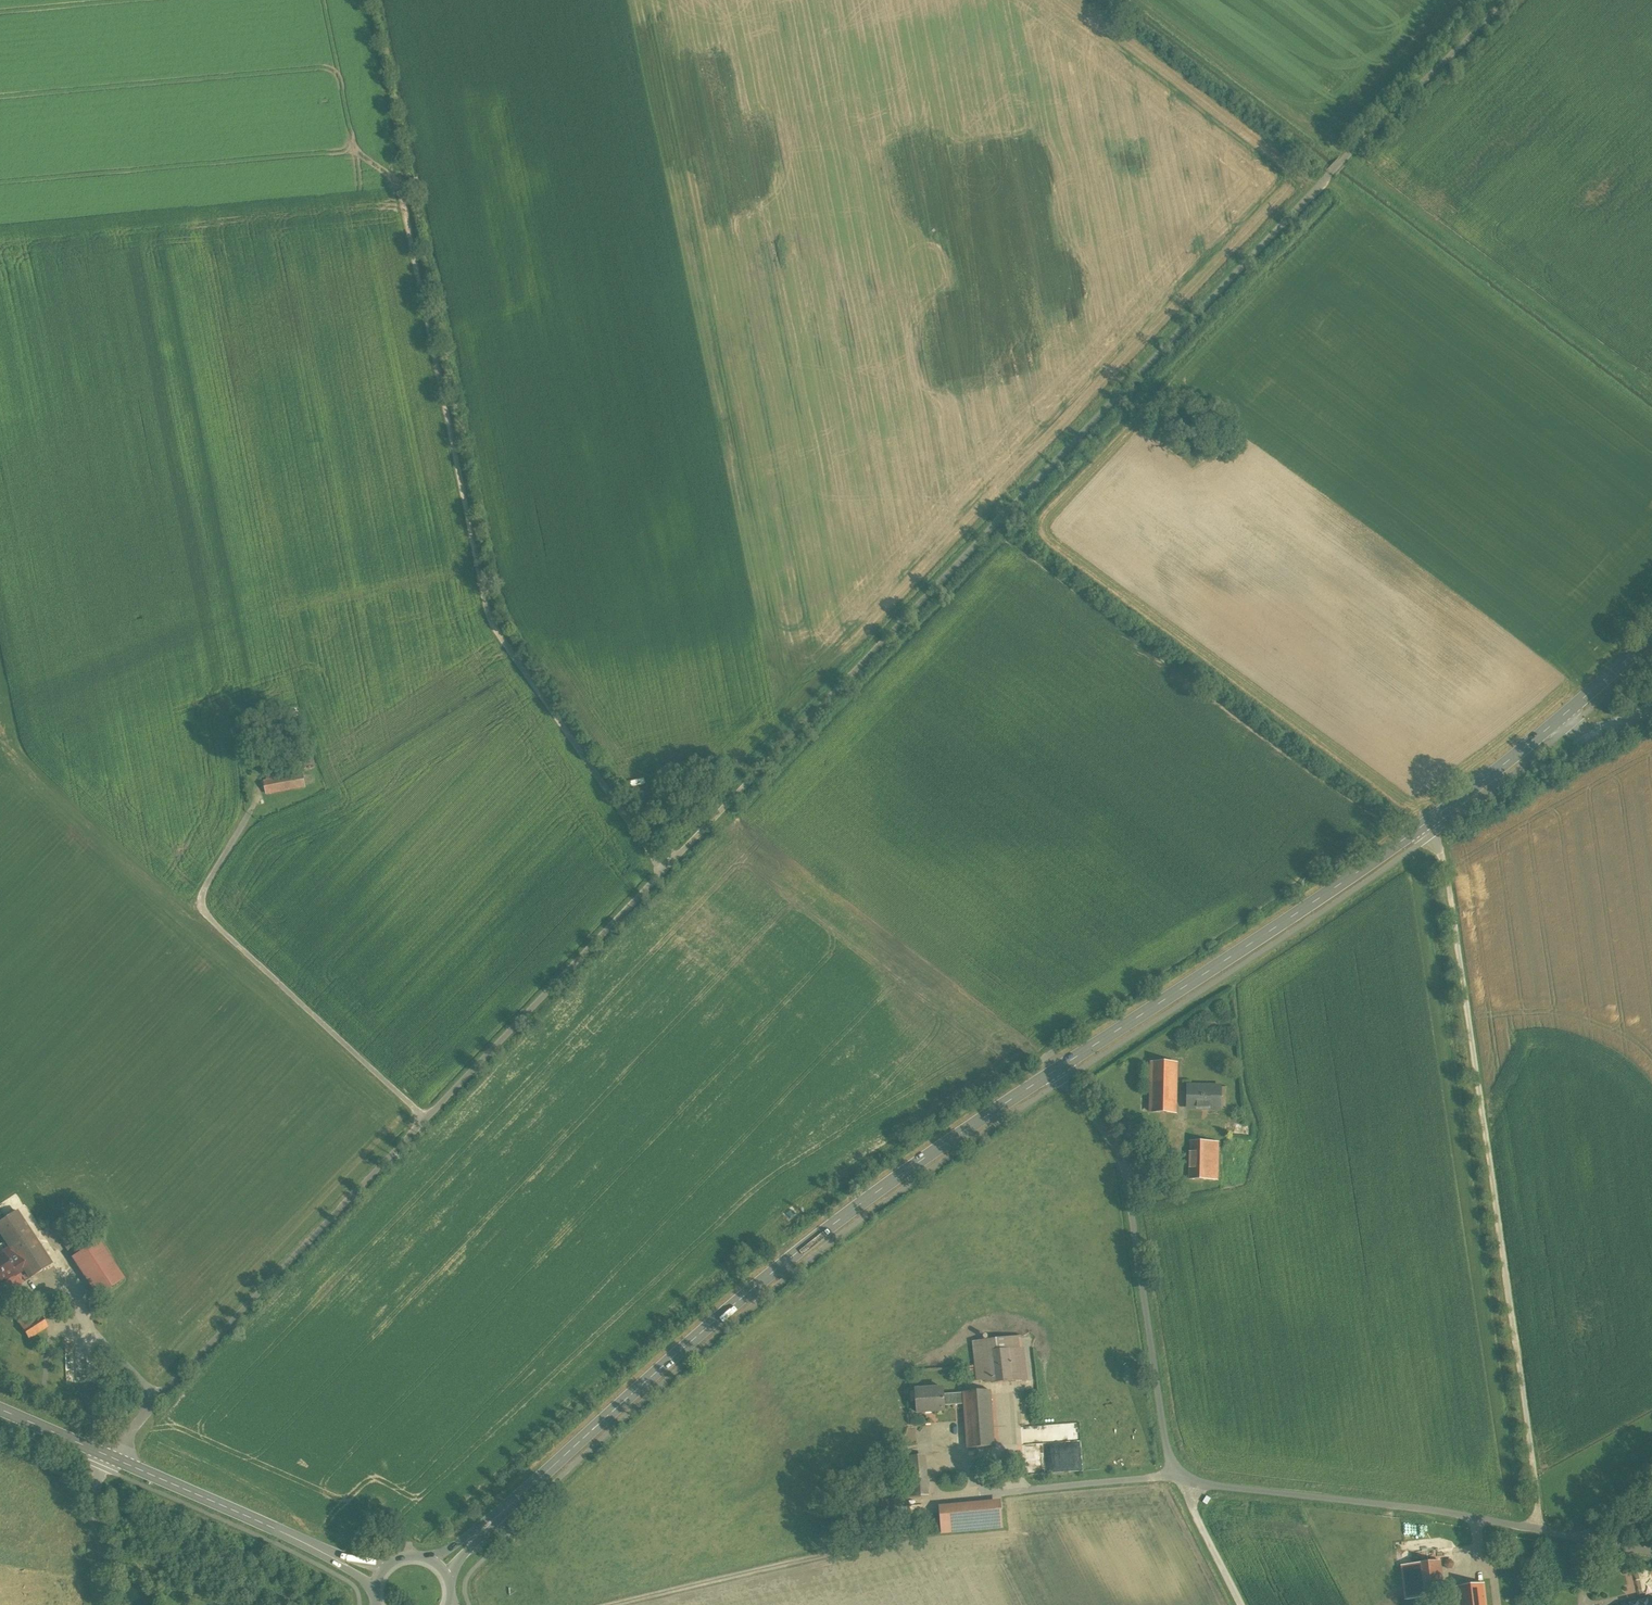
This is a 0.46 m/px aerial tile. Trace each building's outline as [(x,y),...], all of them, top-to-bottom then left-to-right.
[(1179,1067),(1154,1066),(1152,1117),(1177,1118),(1179,1067)] [(1227,1088),(1189,1087),(1188,1113),(1227,1113),(1227,1088)] [(1222,1146),(1193,1145),(1192,1184),(1220,1185),(1222,1146)] [(0,1222),(0,1232),(15,1254),(21,1263),(31,1278),(51,1264),(16,1211),(0,1222)] [(52,1225),(73,1258),(83,1251),(76,1240),(82,1237),(75,1227),(82,1223),(74,1211),(52,1225)] [(83,1251),(73,1258),(97,1295),(123,1279),(98,1241),(83,1251)] [(15,1254),(5,1260),(2,1255),(0,1257),(0,1283),(14,1274),(12,1269),(21,1263),(15,1254)] [(26,1318),(19,1323),(29,1338),(47,1326),(41,1316),(29,1323),(26,1318)] [(1024,1338),(975,1342),(979,1385),(1027,1381),(1024,1338)] [(951,1389),(922,1390),(922,1414),(952,1412),(951,1389)] [(996,1393),(967,1395),(971,1450),(1001,1448),(996,1393)] [(931,1474),(931,1458),(907,1458),(908,1496),(971,1495),(970,1473),(931,1474)] [(1445,1563),(1403,1567),(1406,1601),(1448,1597),(1445,1563)] [(1461,1589),(1463,1604),(1490,1604),(1488,1586),(1461,1589)]
